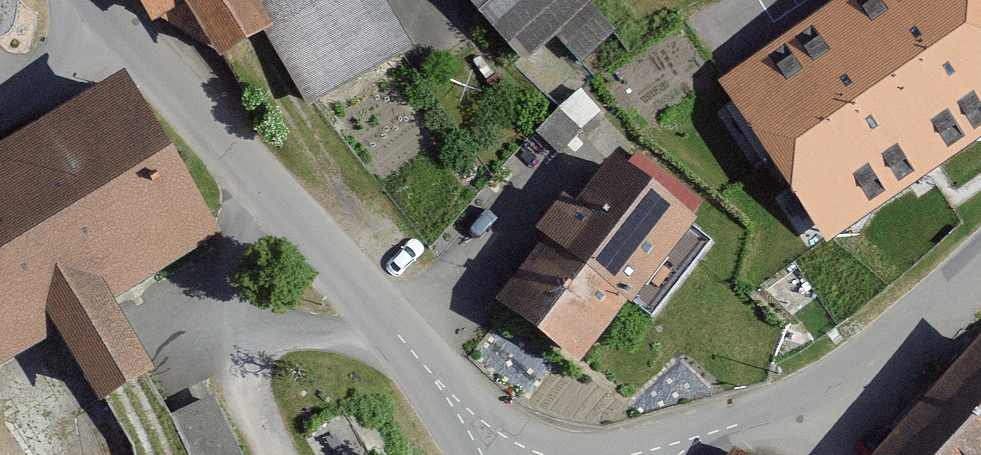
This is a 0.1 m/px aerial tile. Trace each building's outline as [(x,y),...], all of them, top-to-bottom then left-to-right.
[(156,19),(189,0),(232,74),(288,42),(264,0),(145,0),(156,19)] [(508,33),(549,0),(481,0),(508,33)] [(972,0),(854,0),(728,84),(831,236),(980,136),(980,14),(972,0)] [(130,65),(0,138),(0,374),(71,334),(115,411),(174,378),(125,291),(226,235),(130,65)] [(723,225),(633,147),(506,293),(596,371),(723,225)] [(884,454),(980,454),(980,348),(884,454)] [(172,416),(190,454),(244,454),(216,395),(172,416)] [(740,442),(732,454),(760,454),(740,442)]
